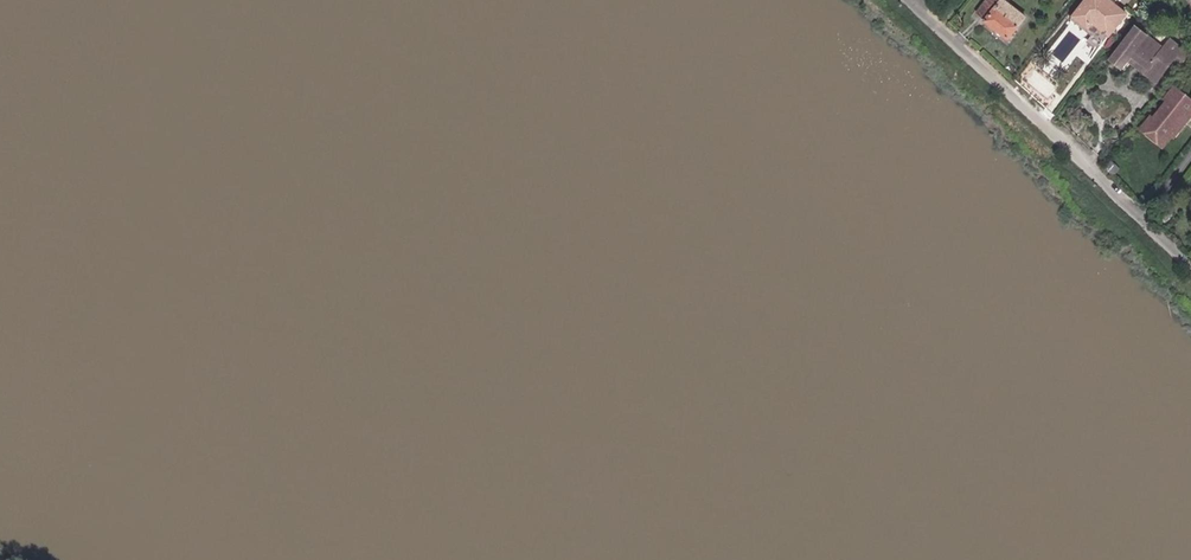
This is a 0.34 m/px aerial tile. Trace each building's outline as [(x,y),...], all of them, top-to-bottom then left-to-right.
[(1004,4),(998,0),(990,0),(979,15),(1011,39),(1027,17),(1006,2),(1004,4)] [(1129,14),(1111,0),(1089,0),(1076,17),(1092,30),(1091,32),(1106,44),(1129,14)] [(1190,58),(1190,51),(1175,39),(1165,51),(1155,43),(1156,40),(1140,27),(1117,56),(1128,65),(1132,60),(1135,55),(1163,77),(1176,61),(1184,67),(1190,58)] [(1135,55),(1132,60),(1160,82),(1163,77),(1135,55)] [(1179,87),(1170,98),(1173,100),(1158,119),(1155,116),(1145,129),(1167,146),(1177,135),(1175,133),(1190,115),(1190,116),(1190,96),(1179,87)] [(1103,168),(1112,176),(1118,170),(1109,162),(1103,168)] [(1166,223),(1170,217),(1165,213),(1160,219),(1166,223)]
